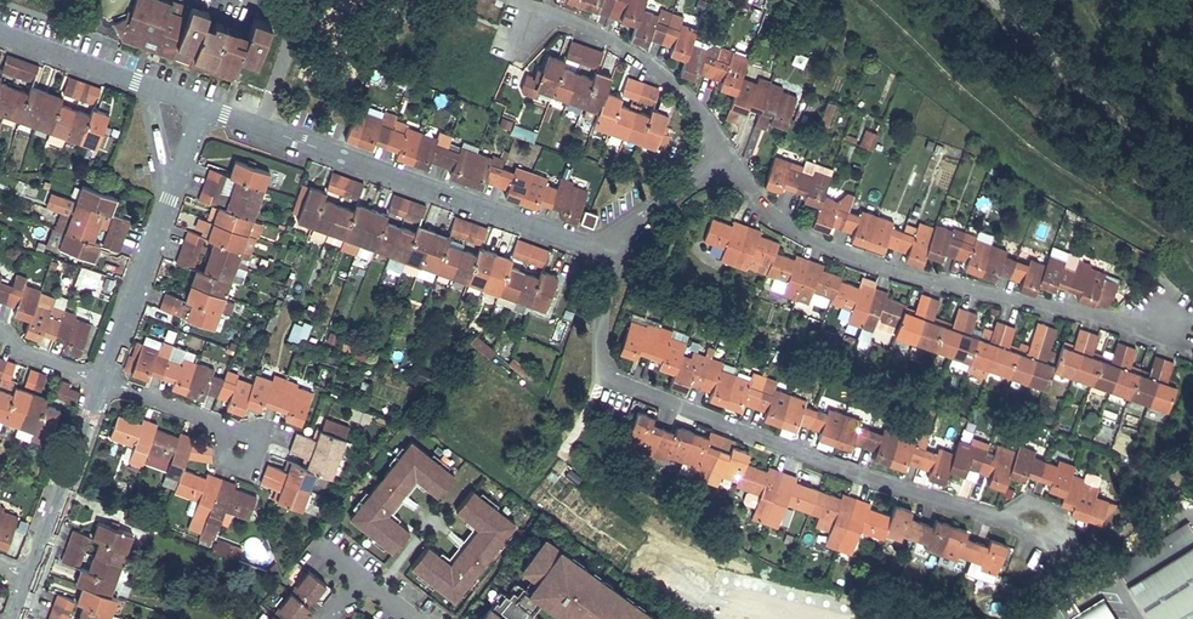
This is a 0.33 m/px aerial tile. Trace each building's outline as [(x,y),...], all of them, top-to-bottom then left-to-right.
[(173,58),(178,43),(207,53),(204,61),(234,72),(239,58),(240,55),(258,61),(271,25),(254,19),(248,35),(245,44),(220,35),(223,26),(214,22),(212,28),(211,31),(203,28),(204,25),(208,13),(191,7),(190,9),(172,3),(171,5),(158,0),(136,0),(131,13),(129,20),(125,19),(114,24),(119,35),(123,36),(122,40),(144,47),(146,40),(160,45),(158,53),(173,58)] [(612,9),(615,0),(584,0),(582,5),(598,12),(600,4),(612,9)] [(636,25),(642,10),(646,0),(615,0),(612,9),(623,13),(621,20),(636,25)] [(600,4),(598,12),(609,15),(612,9),(600,4)] [(612,9),(609,15),(621,20),(623,13),(612,9)] [(636,25),(630,40),(647,46),(649,39),(661,43),(667,26),(656,22),(658,16),(642,10),(636,25)] [(671,15),(667,26),(679,30),(681,25),(682,20),(671,15)] [(667,26),(661,43),(672,47),(670,54),(685,60),(686,60),(691,45),(696,31),(681,25),(679,30),(667,26)] [(220,35),(245,44),(248,35),(223,26),(220,35)] [(146,40),(144,47),(158,53),(160,45),(146,40)] [(571,41),(565,58),(573,61),(579,44),(571,41)] [(178,43),(173,58),(232,79),(234,72),(204,61),(207,53),(178,43)] [(579,44),(573,61),(581,64),(587,47),(579,44)] [(691,45),(686,60),(685,60),(680,74),(696,80),(699,73),(710,77),(716,60),(720,50),(713,47),(707,50),(691,45)] [(587,47),(581,64),(589,66),(595,50),(587,47)] [(716,60),(710,77),(722,81),(719,88),(734,94),(735,94),(741,79),(746,65),(749,58),(721,48),(720,50),(716,60)] [(595,50),(589,66),(597,70),(603,53),(595,50)] [(802,69),(808,57),(795,51),(789,63),(802,69)] [(1,71),(9,75),(16,58),(7,55),(1,71)] [(257,65),(258,61),(240,55),(239,58),(257,65)] [(565,61),(549,56),(543,72),(538,70),(534,79),(532,78),(525,81),(522,89),(523,93),(536,98),(538,91),(552,96),(562,69),(565,61)] [(9,75),(17,77),(23,61),(16,58),(9,75)] [(17,77),(25,80),(31,63),(23,61),(17,77)] [(25,80),(33,83),(39,67),(31,63),(25,80)] [(562,69),(552,96),(567,101),(577,74),(562,69)] [(595,73),(592,79),(609,85),(611,78),(600,74),(595,73)] [(577,74),(567,101),(583,107),(592,79),(577,74)] [(63,94),(71,97),(77,81),(69,77),(63,94)] [(627,78),(621,94),(630,97),(636,81),(627,78)] [(606,92),(609,85),(592,79),(583,107),(587,108),(598,112),(603,99),(606,92)] [(734,94),(729,108),(746,114),(748,107),(760,111),(770,84),(758,80),(757,85),(741,79),(735,94),(734,94)] [(71,97),(79,99),(85,83),(77,81),(71,97)] [(636,81),(630,97),(637,100),(643,83),(636,81)] [(3,115),(13,87),(0,83),(0,114),(3,115)] [(79,99),(86,102),(92,86),(85,83),(79,99)] [(643,83),(637,100),(645,103),(651,86),(643,83)] [(770,84),(760,111),(771,115),(769,122),(785,128),(797,98),(781,92),(783,89),(770,84)] [(28,93),(44,99),(47,92),(36,88),(31,86),(28,93)] [(86,102),(95,106),(100,89),(92,86),(86,102)] [(651,86),(645,103),(653,106),(659,89),(651,86)] [(13,87),(3,115),(19,121),(28,93),(13,87)] [(47,92),(44,99),(60,105),(62,97),(57,96),(47,92)] [(606,92),(603,99),(619,105),(621,98),(616,96),(606,92)] [(28,93),(19,121),(34,126),(44,99),(28,93)] [(44,99),(34,126),(50,132),(60,105),(44,99)] [(595,121),(593,127),(609,132),(619,105),(603,99),(598,112),(595,121)] [(831,124),(834,103),(825,101),(821,122),(831,124)] [(60,105),(50,132),(65,137),(75,110),(60,105)] [(628,108),(619,105),(609,132),(624,138),(634,110),(628,108)] [(587,108),(584,117),(595,121),(598,112),(587,108)] [(90,115),(81,143),(96,149),(102,133),(105,126),(109,115),(98,110),(93,109),(90,115)] [(650,115),(639,144),(655,149),(663,126),(667,114),(652,109),(650,115)] [(75,110),(65,137),(81,143),(90,115),(75,110)] [(634,110),(624,138),(639,144),(650,115),(639,111),(634,110)] [(382,119),(366,114),(355,143),(372,149),(374,142),(386,146),(392,129),(381,125),(382,119)] [(493,125),(509,131),(512,122),(497,115),(493,125)] [(382,119),(381,125),(392,129),(395,121),(383,117),(382,119)] [(395,121),(392,129),(404,133),(406,128),(407,125),(395,121)] [(513,123),(510,133),(534,141),(537,132),(513,123)] [(663,126),(655,149),(662,151),(668,136),(666,135),(668,128),(663,126)] [(392,129),(386,146),(397,150),(395,157),(411,162),(422,133),(406,128),(404,133),(392,129)] [(866,131),(861,145),(863,146),(869,132),(866,131)] [(869,132),(863,146),(872,150),(878,135),(869,132)] [(438,139),(422,133),(411,162),(427,168),(429,161),(441,166),(447,149),(436,145),(438,139)] [(438,139),(436,145),(447,149),(449,143),(451,139),(439,135),(438,139)] [(450,177),(465,182),(476,153),(460,148),(449,143),(447,149),(441,166),(452,170),(450,177)] [(936,144),(933,152),(939,154),(942,146),(936,144)] [(476,153),(465,182),(481,188),(484,181),(495,185),(502,168),(501,168),(490,164),(492,159),(476,153)] [(490,164),(501,168),(504,159),(493,156),(492,159),(490,164)] [(775,156),(764,186),(780,191),(783,185),(794,189),(801,172),(802,169),(796,166),(795,170),(789,168),(791,162),(775,156)] [(236,179),(264,189),(269,173),(254,168),(246,165),(235,161),(231,172),(230,176),(229,177),(236,179)] [(504,196),(520,202),(531,172),(515,166),(513,172),(502,168),(495,185),(507,190),(504,196)] [(135,168),(137,177),(144,176),(143,167),(135,168)] [(210,169),(207,177),(223,183),(226,175),(210,169)] [(801,172),(794,189),(806,193),(803,200),(819,206),(823,196),(830,176),(814,171),(812,176),(801,172)] [(531,172),(520,202),(536,208),(539,201),(550,206),(556,188),(545,184),(547,178),(531,172)] [(340,176),(332,173),(326,189),(335,192),(340,176)] [(236,179),(229,177),(230,176),(226,175),(223,183),(220,191),(231,194),(236,179)] [(340,176),(335,192),(342,195),(348,178),(340,176)] [(207,177),(204,185),(220,191),(223,183),(207,177)] [(556,188),(550,206),(562,210),(560,216),(576,222),(587,191),(572,185),(573,182),(560,177),(556,188)] [(348,178),(342,195),(350,198),(356,181),(348,178)] [(236,179),(231,194),(258,204),(264,189),(236,179)] [(356,181),(350,198),(358,201),(364,184),(356,181)] [(204,185),(201,193),(218,198),(220,191),(204,185)] [(304,185),(293,211),(300,214),(310,187),(304,185)] [(780,191),(792,196),(794,189),(783,185),(780,191)] [(77,201),(104,212),(111,214),(117,198),(105,194),(98,192),(82,186),(77,201)] [(326,193),(310,187),(300,214),(297,221),(313,227),(323,200),(326,193)] [(826,189),(825,196),(840,199),(841,191),(826,189)] [(218,208),(225,210),(231,194),(220,191),(218,198),(215,207),(218,208)] [(213,206),(215,207),(218,198),(201,193),(199,201),(213,206)] [(231,194),(225,210),(253,220),(258,204),(231,194)] [(394,195),(388,211),(396,214),(402,198),(394,195)] [(819,206),(812,226),(828,231),(830,225),(842,229),(848,212),(837,207),(839,202),(823,196),(819,206)] [(402,198),(396,214),(404,217),(410,201),(402,198)] [(323,200),(313,227),(328,232),(339,205),(323,200)] [(98,227),(104,212),(77,201),(71,217),(98,227)] [(410,201),(404,217),(412,220),(418,204),(410,201)] [(357,204),(354,211),(370,216),(372,210),(361,206),(357,204)] [(418,204),(412,220),(420,223),(426,207),(418,204)] [(339,205),(328,232),(343,238),(354,211),(339,205)] [(213,223),(247,235),(252,221),(253,220),(225,210),(218,208),(217,212),(213,223)] [(212,210),(208,221),(213,223),(217,212),(212,210)] [(372,210),(370,216),(385,222),(387,215),(382,213),(372,210)] [(848,212),(842,229),(853,233),(851,240),(866,246),(877,216),(861,210),(859,216),(848,212)] [(354,211),(343,238),(359,244),(370,216),(354,211)] [(581,223),(592,227),(596,215),(585,211),(581,223)] [(56,229),(65,232),(71,217),(62,213),(56,229)] [(111,223),(128,229),(131,221),(114,215),(111,223)] [(370,216),(359,244),(374,249),(385,222),(370,216)] [(877,216),(866,246),(882,251),(885,245),(896,249),(902,231),(891,228),(893,222),(877,216)] [(92,242),(98,227),(71,217),(65,232),(92,242)] [(464,220),(456,217),(450,234),(458,237),(464,220)] [(200,218),(196,229),(203,231),(209,233),(213,223),(208,221),(200,218)] [(712,218),(704,242),(724,249),(720,261),(733,265),(747,227),(739,224),(737,228),(731,226),(712,218)] [(464,220),(458,237),(466,239),(472,223),(464,220)] [(255,238),(257,239),(262,224),(252,221),(247,235),(255,238)] [(385,222),(374,249),(390,255),(400,228),(385,222)] [(108,231),(125,237),(128,229),(111,223),(108,231)] [(208,238),(207,239),(214,241),(242,251),(247,235),(213,223),(209,233),(208,238)] [(472,223),(466,239),(474,242),(479,226),(472,223)] [(916,230),(932,236),(935,228),(919,223),(916,229),(916,230)] [(902,231),(896,249),(908,253),(905,260),(921,266),(932,236),(916,230),(916,229),(905,224),(902,231)] [(932,236),(925,254),(941,260),(943,253),(955,257),(961,240),(950,236),(952,231),(936,225),(935,228),(932,236)] [(418,226),(416,233),(431,239),(434,232),(423,228),(418,226)] [(479,226),(474,242),(481,245),(487,229),(479,226)] [(754,234),(755,230),(747,227),(733,265),(745,270),(746,268),(750,258),(770,266),(772,259),(773,259),(775,253),(779,243),(759,236),(754,234)] [(400,228),(390,255),(405,260),(416,233),(400,228)] [(950,236),(961,240),(964,233),(952,229),(952,231),(950,236)] [(105,238),(122,244),(125,237),(108,231),(105,238)] [(188,231),(185,239),(201,245),(204,237),(202,236),(188,231)] [(92,242),(65,232),(59,248),(94,260),(98,249),(99,245),(92,242)] [(434,232),(431,239),(447,244),(448,239),(449,237),(444,236),(434,232)] [(416,233),(405,260),(409,262),(418,265),(421,266),(431,239),(416,233)] [(961,240),(973,245),(975,239),(975,237),(964,233),(961,240)] [(242,251),(249,253),(255,238),(247,235),(242,251)] [(105,238),(102,246),(119,252),(122,244),(105,238)] [(185,239),(182,247),(198,253),(201,245),(185,239)] [(431,239),(421,266),(436,272),(447,244),(431,239)] [(462,250),(464,245),(448,239),(447,244),(462,250)] [(955,257),(967,262),(964,269),(980,274),(990,245),(975,239),(973,245),(961,240),(955,257)] [(517,240),(512,256),(520,259),(525,243),(517,240)] [(214,241),(209,256),(236,266),(242,251),(214,241)] [(525,243),(520,259),(527,262),(533,245),(525,243)] [(447,244),(436,272),(439,272),(449,276),(452,277),(462,250),(447,244)] [(533,245),(527,262),(535,265),(541,248),(533,245)] [(980,274),(996,280),(998,273),(1010,278),(1016,261),(1004,256),(1006,251),(990,245),(980,274)] [(182,247),(180,255),(196,260),(198,253),(182,247)] [(1063,267),(1074,271),(1077,261),(1078,260),(1079,257),(1053,247),(1049,255),(1064,261),(1063,267)] [(480,248),(478,255),(493,261),(495,254),(484,250),(480,248)] [(541,248),(535,265),(543,267),(549,251),(541,248)] [(462,250),(452,277),(467,283),(478,255),(462,250)] [(242,251),(236,266),(243,269),(249,253),(242,251)] [(782,295),(795,299),(810,260),(801,257),(800,262),(794,259),(775,253),(773,259),(772,259),(770,266),(766,275),(775,279),(787,283),(783,293),(782,295)] [(495,254),(493,261),(508,266),(511,260),(506,258),(495,254)] [(177,263),(193,268),(196,260),(180,255),(177,263)] [(478,255),(467,283),(483,288),(493,261),(478,255)] [(1057,284),(1068,288),(1074,271),(1063,267),(1064,261),(1049,255),(1046,266),(1038,285),(1054,291),(1057,284)] [(209,256),(203,272),(230,282),(231,280),(236,267),(236,266),(209,256)] [(389,256),(385,267),(398,270),(401,260),(389,256)] [(746,268),(766,275),(770,266),(750,258),(746,268)] [(810,260),(795,299),(808,304),(810,300),(813,292),(826,297),(832,299),(836,290),(840,281),(841,277),(822,270),(817,268),(818,263),(810,260)] [(1010,278),(1021,282),(1018,289),(1034,295),(1046,266),(1030,260),(1028,265),(1016,261),(1010,278)] [(493,261),(483,288),(498,294),(508,266),(493,261)] [(1077,299),(1093,306),(1094,304),(1103,278),(1105,274),(1090,268),(1090,265),(1077,261),(1074,271),(1068,288),(1080,292),(1077,299)] [(406,268),(415,271),(418,265),(409,262),(406,268)] [(524,272),(508,266),(498,294),(495,302),(510,308),(513,299),(524,272)] [(236,267),(231,280),(242,284),(246,271),(236,267)] [(196,269),(191,285),(198,288),(203,272),(196,269)] [(539,278),(529,305),(545,311),(550,295),(553,288),(557,277),(546,273),(542,271),(539,278)] [(203,272),(198,288),(225,297),(230,282),(203,272)] [(439,272),(436,280),(447,284),(449,276),(439,272)] [(524,272),(513,299),(529,305),(539,278),(524,272)] [(30,319),(31,319),(35,305),(40,293),(41,290),(24,284),(26,278),(16,275),(12,285),(11,285),(5,302),(17,306),(14,313),(30,319)] [(113,289),(116,281),(106,277),(103,285),(113,289)] [(1103,278),(1094,304),(1108,306),(1117,283),(1103,278)] [(775,279),(771,288),(783,293),(787,283),(775,279)] [(862,279),(859,288),(864,290),(866,285),(874,288),(876,284),(862,279)] [(5,302),(11,285),(0,281),(0,300),(5,302)] [(847,322),(860,327),(874,288),(866,285),(864,290),(859,288),(840,281),(836,290),(832,299),(831,303),(851,311),(847,322)] [(192,303),(219,313),(220,311),(224,300),(225,297),(198,288),(191,285),(185,300),(192,303)] [(874,288),(860,327),(873,332),(874,328),(877,320),(897,327),(904,311),(905,307),(906,305),(887,298),(881,296),(883,291),(874,288)] [(822,305),(826,297),(813,292),(810,300),(822,305)] [(43,333),(54,337),(63,310),(52,306),(55,298),(40,293),(35,305),(31,319),(30,319),(24,334),(40,339),(43,333)] [(163,301),(179,307),(182,299),(166,293),(163,301)] [(894,336),(913,342),(930,298),(920,295),(914,311),(913,314),(904,311),(897,327),(895,335),(894,336)] [(68,300),(56,296),(55,298),(52,306),(63,310),(68,300)] [(913,342),(932,349),(941,325),(932,321),(933,317),(939,301),(930,298),(913,342)] [(277,299),(275,305),(281,307),(283,303),(284,301),(277,299)] [(513,299),(510,308),(526,313),(529,305),(513,299)] [(685,308),(697,313),(700,303),(689,299),(685,308)] [(224,300),(220,311),(230,314),(234,303),(224,300)] [(160,309),(176,315),(179,307),(163,301),(160,309)] [(192,303),(186,319),(214,328),(219,313),(192,303)] [(275,305),(271,314),(278,316),(281,307),(275,305)] [(932,349),(951,356),(967,311),(958,308),(952,324),(951,328),(941,325),(932,349)] [(63,310),(54,337),(66,341),(64,348),(80,354),(90,324),(71,317),(72,313),(63,310)] [(951,356),(970,363),(979,338),(969,335),(972,329),(977,315),(967,311),(951,356)] [(268,322),(275,324),(278,316),(271,314),(268,322)] [(306,343),(310,323),(292,319),(288,339),(306,343)] [(646,326),(631,320),(619,352),(635,358),(638,351),(649,355),(660,327),(648,323),(646,326)] [(874,328),(895,335),(897,327),(877,320),(874,328)] [(268,322),(266,329),(272,331),(275,324),(268,322)] [(970,363),(989,370),(1005,325),(996,322),(990,338),(988,342),(979,338),(970,363)] [(989,370),(1008,376),(1017,352),(1007,348),(1009,345),(1014,328),(1005,325),(989,370)] [(1046,328),(1037,325),(1033,335),(1042,338),(1046,328)] [(660,327),(649,355),(662,359),(659,366),(675,372),(681,355),(685,342),(670,337),(672,331),(660,327)] [(166,328),(164,339),(173,341),(176,330),(166,328)] [(1056,332),(1046,328),(1042,338),(1052,342),(1056,332)] [(981,332),(972,329),(969,335),(979,338),(980,334),(981,332)] [(1053,370),(1072,377),(1089,332),(1079,329),(1073,345),(1072,349),(1063,345),(1059,355),(1055,366),(1053,370)] [(1089,332),(1072,377),(1091,384),(1100,359),(1090,355),(1092,352),(1098,336),(1089,332)] [(1008,376),(1027,383),(1042,338),(1033,335),(1029,347),(1026,355),(1017,352),(1008,376)] [(1027,383),(1046,390),(1053,370),(1055,366),(1045,362),(1049,351),(1052,342),(1042,338),(1027,383)] [(150,372),(162,376),(168,360),(173,345),(161,341),(158,350),(139,342),(133,357),(137,358),(132,373),(148,378),(150,372)] [(1100,359),(1091,384),(1110,391),(1126,346),(1117,342),(1113,353),(1109,363),(1100,359)] [(1029,347),(1020,344),(1018,348),(1017,352),(1026,355),(1029,347)] [(195,354),(173,345),(168,360),(180,364),(182,358),(192,362),(195,354)] [(1126,346),(1110,391),(1129,398),(1138,373),(1128,369),(1129,366),(1135,349),(1126,346)] [(356,349),(354,357),(367,359),(368,351),(356,349)] [(855,350),(852,356),(862,359),(864,353),(855,350)] [(1100,359),(1109,363),(1113,353),(1103,350),(1101,355),(1100,359)] [(1059,355),(1049,351),(1045,362),(1055,366),(1059,355)] [(675,372),(670,385),(686,391),(689,384),(700,388),(706,370),(694,366),(696,361),(681,355),(675,372)] [(1138,373),(1129,398),(1148,404),(1164,360),(1154,356),(1149,372),(1147,376),(1138,373)] [(514,357),(508,364),(526,378),(531,372),(514,357)] [(171,387),(187,393),(198,364),(192,362),(182,358),(180,364),(168,360),(162,376),(174,380),(171,387)] [(706,370),(700,388),(711,392),(709,399),(725,404),(736,375),(720,369),(717,368),(719,362),(710,359),(706,370)] [(1164,360),(1148,404),(1167,411),(1176,387),(1166,383),(1167,379),(1173,363),(1164,360)] [(2,378),(10,380),(16,364),(7,361),(2,378)] [(736,375),(738,369),(719,362),(717,368),(720,369),(736,375)] [(198,364),(187,393),(203,399),(205,392),(217,396),(223,379),(211,375),(213,369),(198,364)] [(24,385),(32,388),(38,372),(30,369),(24,385)] [(32,388),(40,392),(46,375),(38,372),(32,388)] [(253,384),(246,404),(261,410),(264,403),(276,407),(286,379),(274,375),(272,380),(256,375),(253,384)] [(751,381),(736,375),(725,404),(741,410),(743,403),(755,407),(761,390),(749,386),(751,381)] [(223,379),(217,396),(229,400),(226,407),(242,413),(246,404),(253,384),(237,378),(235,384),(223,379)] [(286,379),(276,407),(287,411),(285,418),(301,424),(313,393),(297,387),(298,384),(286,379)] [(61,380),(55,397),(64,399),(68,388),(70,383),(61,380)] [(13,393),(29,399),(31,392),(16,386),(13,393)] [(3,420),(13,393),(0,388),(0,419),(3,420)] [(68,388),(64,399),(75,404),(79,392),(68,388)] [(761,390),(755,407),(766,412),(764,418),(780,424),(790,395),(774,389),(772,395),(761,390)] [(29,399),(44,404),(47,397),(31,392),(29,399)] [(13,393),(3,420),(19,426),(29,399),(13,393)] [(790,395),(780,424),(795,430),(798,423),(809,427),(815,410),(804,406),(806,401),(790,395)] [(29,399),(19,426),(35,432),(44,404),(29,399)] [(44,404),(35,432),(50,437),(60,410),(44,404)] [(365,420),(368,412),(358,409),(355,417),(365,420)] [(815,410),(809,427),(821,431),(818,438),(834,444),(845,415),(829,409),(827,414),(815,410)] [(653,418),(637,412),(627,441),(643,447),(641,452),(653,456),(663,429),(651,424),(653,418)] [(118,415),(109,438),(134,447),(128,462),(132,463),(142,467),(144,462),(156,429),(158,424),(148,421),(147,425),(141,423),(118,415)] [(845,415),(834,444),(850,450),(852,443),(864,447),(870,430),(858,426),(860,420),(845,415)] [(296,433),(293,442),(338,459),(345,439),(344,439),(348,428),(326,420),(321,431),(320,430),(317,440),(313,439),(296,433)] [(899,434),(915,440),(919,430),(903,425),(899,434)] [(15,437),(31,442),(32,439),(35,432),(19,426),(15,437)] [(663,429),(653,456),(664,461),(666,456),(682,461),(693,432),(677,426),(674,433),(663,429)] [(178,437),(156,429),(144,462),(167,470),(165,475),(179,480),(183,470),(193,441),(194,438),(185,434),(184,439),(178,437)] [(870,430),(864,447),(875,451),(873,458),(889,464),(899,434),(884,429),(881,434),(870,430)] [(899,434),(889,464),(905,469),(907,463),(919,467),(925,450),(924,449),(929,434),(919,430),(915,440),(899,434)] [(50,437),(35,432),(32,439),(48,444),(50,437)] [(693,432),(682,461),(698,467),(700,462),(711,466),(718,449),(706,445),(708,438),(693,432)] [(722,437),(710,433),(708,438),(706,445),(718,449),(722,437)] [(734,441),(722,437),(718,449),(730,453),(732,446),(734,441)] [(973,451),(985,455),(989,444),(972,438),(970,443),(975,445),(973,451)] [(385,547),(393,553),(410,531),(398,521),(388,513),(415,479),(425,487),(437,497),(454,475),(447,469),(431,456),(411,440),(404,448),(391,465),(368,494),(355,510),(349,518),(369,534),(385,547)] [(817,440),(815,448),(830,453),(833,446),(817,440)] [(954,454),(949,469),(964,475),(967,468),(978,472),(985,455),(973,451),(975,445),(970,443),(959,440),(954,454)] [(643,447),(627,441),(624,449),(640,454),(641,452),(643,447)] [(310,459),(306,468),(316,472),(331,478),(338,459),(293,442),(289,452),(306,458),(310,459)] [(1008,475),(1024,481),(1027,474),(1038,478),(1045,460),(1033,457),(1035,451),(1019,445),(1014,459),(1008,475)] [(391,465),(404,448),(402,446),(389,463),(391,465)] [(718,449),(711,466),(723,470),(722,476),(738,482),(745,463),(748,452),(732,446),(730,453),(718,449)] [(925,450),(919,467),(930,471),(927,477),(943,483),(949,469),(954,454),(938,448),(936,454),(925,450)] [(431,456),(447,469),(450,466),(433,453),(431,456)] [(985,455),(978,472),(990,476),(987,483),(1003,489),(1008,475),(1014,459),(998,454),(996,459),(985,455)] [(1045,460),(1038,478),(1046,481),(1050,482),(1047,489),(1063,495),(1064,495),(1071,474),(1075,465),(1058,459),(1056,465),(1045,460)] [(698,467),(694,478),(706,482),(711,466),(700,462),(698,467)] [(142,467),(132,463),(130,469),(140,472),(142,467)] [(309,491),(316,472),(306,468),(303,467),(291,463),(288,472),(284,471),(267,465),(264,474),(309,491)] [(575,486),(584,476),(569,463),(560,472),(575,486)] [(767,471),(745,463),(738,482),(736,486),(760,495),(751,518),(764,523),(782,472),(774,469),(772,474),(767,471)] [(711,466),(706,482),(718,486),(722,476),(723,470),(711,466)] [(19,474),(6,469),(4,473),(18,478),(19,474)] [(206,478),(183,470),(179,480),(176,489),(174,493),(198,501),(193,516),(206,521),(222,479),(213,475),(211,480),(206,478)] [(782,472),(764,523),(778,527),(786,504),(809,513),(818,490),(795,482),(789,480),(791,475),(782,472)] [(277,501),(302,510),(309,491),(264,474),(260,483),(277,490),(281,491),(277,501)] [(1064,495),(1063,495),(1060,502),(1072,507),(1070,513),(1086,519),(1087,517),(1101,522),(1118,507),(1094,499),(1098,488),(1097,488),(1099,480),(1098,478),(1087,474),(1085,475),(1083,479),(1071,474),(1064,495)] [(179,480),(165,475),(162,484),(176,489),(179,480)] [(388,513),(398,521),(400,519),(392,513),(416,484),(423,489),(425,487),(415,479),(388,513)] [(427,546),(411,567),(418,572),(435,585),(454,600),(460,593),(473,576),(496,548),(509,531),(515,524),(495,508),(479,495),(472,489),(455,510),(467,520),(478,528),(450,564),(439,555),(427,546)] [(818,490),(809,513),(820,516),(833,521),(829,531),(825,544),(838,549),(856,499),(848,496),(846,500),(840,498),(818,490)] [(355,510),(368,494),(366,491),(353,508),(355,510)] [(479,495),(495,508),(498,505),(482,492),(479,495)] [(865,502),(856,499),(838,549),(851,554),(860,530),(883,539),(885,535),(891,517),(869,508),(863,506),(865,502)] [(891,517),(885,535),(901,540),(903,535),(914,539),(920,522),(909,518),(912,511),(895,505),(891,517)] [(7,547),(18,517),(3,511),(4,508),(0,506),(0,545),(7,547)] [(147,530),(150,521),(128,513),(125,522),(147,530)] [(833,521),(820,516),(816,526),(829,531),(833,521)] [(920,522),(914,539),(926,544),(924,549),(940,555),(951,525),(935,519),(932,526),(920,522)] [(442,552),(439,555),(450,564),(478,528),(467,520),(465,523),(473,529),(449,558),(442,552)] [(100,540),(127,550),(134,552),(137,553),(139,549),(129,545),(132,534),(117,529),(110,526),(98,521),(94,532),(93,537),(100,540)] [(1187,522),(1115,566),(1148,618),(1192,618),(1192,531),(1187,522)] [(951,525),(940,555),(956,560),(958,555),(970,559),(976,542),(964,538),(967,531),(951,525)] [(70,538),(87,544),(90,536),(74,530),(70,538)] [(509,531),(496,548),(499,550),(512,534),(509,531)] [(129,545),(139,549),(142,538),(132,534),(129,545)] [(385,547),(369,534),(367,537),(383,549),(385,547)] [(68,546),(84,552),(87,544),(70,538),(68,546)] [(643,609),(642,608),(640,610),(624,598),(626,596),(625,595),(610,585),(609,584),(608,587),(591,575),(593,572),(592,572),(585,566),(584,566),(583,568),(575,563),(577,560),(571,556),(547,539),(534,557),(531,561),(534,564),(528,572),(533,576),(539,581),(532,591),(526,586),(524,584),(518,592),(514,589),(514,590),(510,595),(506,593),(500,601),(497,600),(485,617),(483,618),(542,618),(534,613),(543,600),(554,608),(555,608),(557,606),(565,611),(563,614),(564,615),(570,618),(657,618),(643,609)] [(976,542),(970,559),(981,563),(979,569),(995,575),(1006,545),(990,539),(988,546),(976,542)] [(94,555),(121,565),(127,550),(100,540),(94,555)] [(65,554),(81,560),(84,552),(68,546),(65,554)] [(126,567),(129,568),(134,552),(127,550),(121,565),(126,567)] [(65,554),(62,562),(78,568),(81,560),(65,554)] [(583,568),(584,566),(585,566),(587,564),(573,554),(571,556),(577,560),(575,563),(583,568)] [(94,555),(88,570),(116,580),(121,565),(94,555)] [(534,564),(531,561),(534,557),(531,555),(522,568),(528,572),(534,564)] [(993,582),(995,575),(979,569),(981,563),(970,559),(965,573),(993,582)] [(116,580),(121,582),(126,567),(121,565),(116,580)] [(76,583),(83,586),(88,570),(82,568),(76,583)] [(608,587),(609,584),(610,585),(612,582),(594,569),(592,572),(593,572),(591,575),(608,587)] [(88,570),(83,586),(90,588),(110,596),(116,580),(88,570)] [(325,584),(308,570),(270,618),(298,618),(325,584)] [(435,585),(418,572),(416,575),(432,588),(435,585)] [(460,593),(463,595),(477,579),(473,576),(460,593)] [(532,591),(539,581),(533,576),(526,586),(532,591)] [(514,590),(514,589),(518,592),(524,584),(517,580),(511,588),(514,590)] [(77,602),(84,604),(90,588),(83,586),(79,597),(77,602)] [(84,604),(111,614),(117,598),(110,596),(90,588),(84,604)] [(497,600),(500,601),(506,593),(501,589),(494,598),(497,600)] [(640,610),(642,608),(643,609),(645,606),(627,592),(625,595),(626,596),(624,598),(640,610)] [(55,602),(71,609),(74,600),(58,594),(55,602)] [(1102,598),(1080,612),(1069,595),(1055,603),(1054,602),(1035,614),(1038,618),(1115,618),(1102,598)] [(52,610),(68,616),(71,609),(55,602),(52,610)] [(111,614),(84,604),(79,618),(110,618),(111,614)] [(557,606),(555,608),(554,608),(552,611),(562,618),(564,615),(563,614),(565,611),(557,606)] [(53,618),(67,618),(68,616),(52,610),(49,617),(53,618)]
